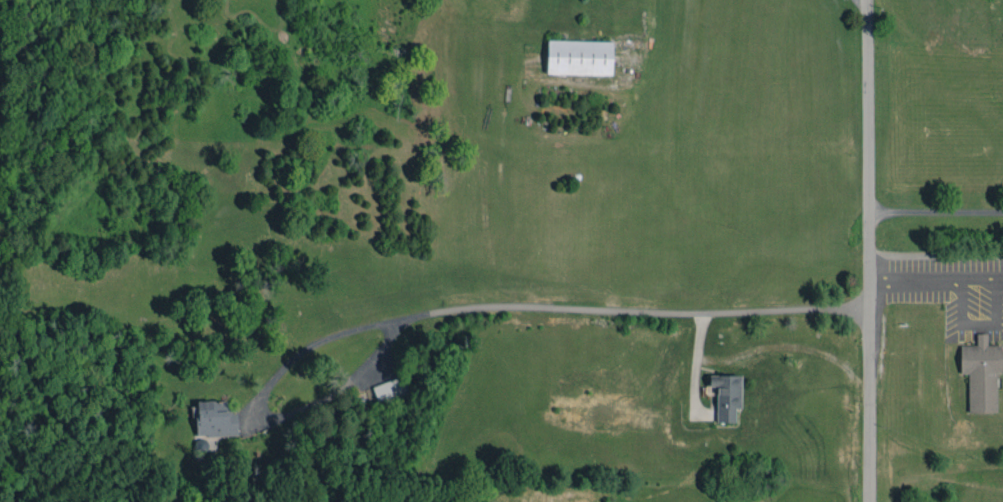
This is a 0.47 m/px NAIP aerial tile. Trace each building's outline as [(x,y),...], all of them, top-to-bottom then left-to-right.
[(547,74),(611,75),(612,41),(547,40),(547,74)] [(996,412),(996,372),(1001,372),(1001,344),(987,345),(986,333),(976,333),(976,345),(960,345),(960,373),(967,373),(968,412),(996,412)] [(372,385),(378,405),(410,395),(404,375),(372,385)] [(740,375),(709,375),(708,386),(716,387),(716,422),(734,422),(734,408),(740,408),(740,375)] [(237,435),(237,409),(226,409),(226,400),(195,401),(196,436),(237,435)]
